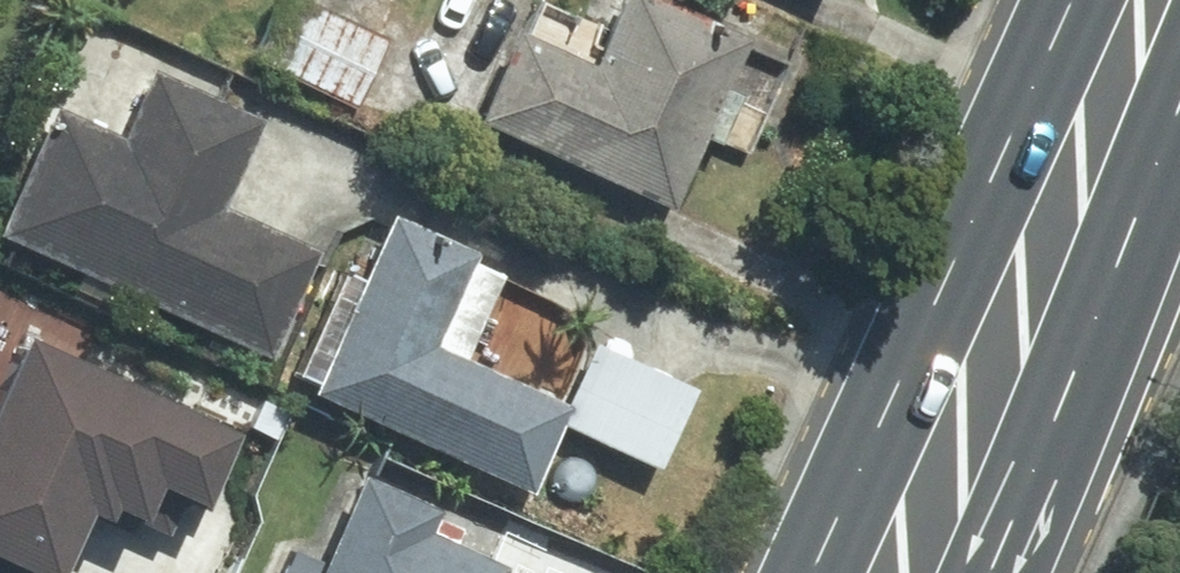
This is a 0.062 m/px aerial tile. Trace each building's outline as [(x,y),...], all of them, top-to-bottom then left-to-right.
[(348,106),(377,43),(284,0),(274,0),(246,60),(348,106)] [(659,206),(691,137),(741,159),(783,67),(634,0),(611,0),(597,30),(545,6),(526,47),(506,37),(468,120),(659,206)] [(0,202),(0,248),(259,366),(310,256),(213,212),(254,125),(73,43),(0,202)] [(688,392),(588,344),(565,309),(497,276),(377,219),(295,391),(515,496),(550,423),(650,471),(688,392)] [(4,572),(30,572),(58,517),(82,528),(89,514),(119,529),(134,499),(177,521),(219,436),(122,388),(0,327),(0,571),(4,572)] [(496,549),(341,484),(309,559),(277,546),(265,572),(486,572),(496,549)]
